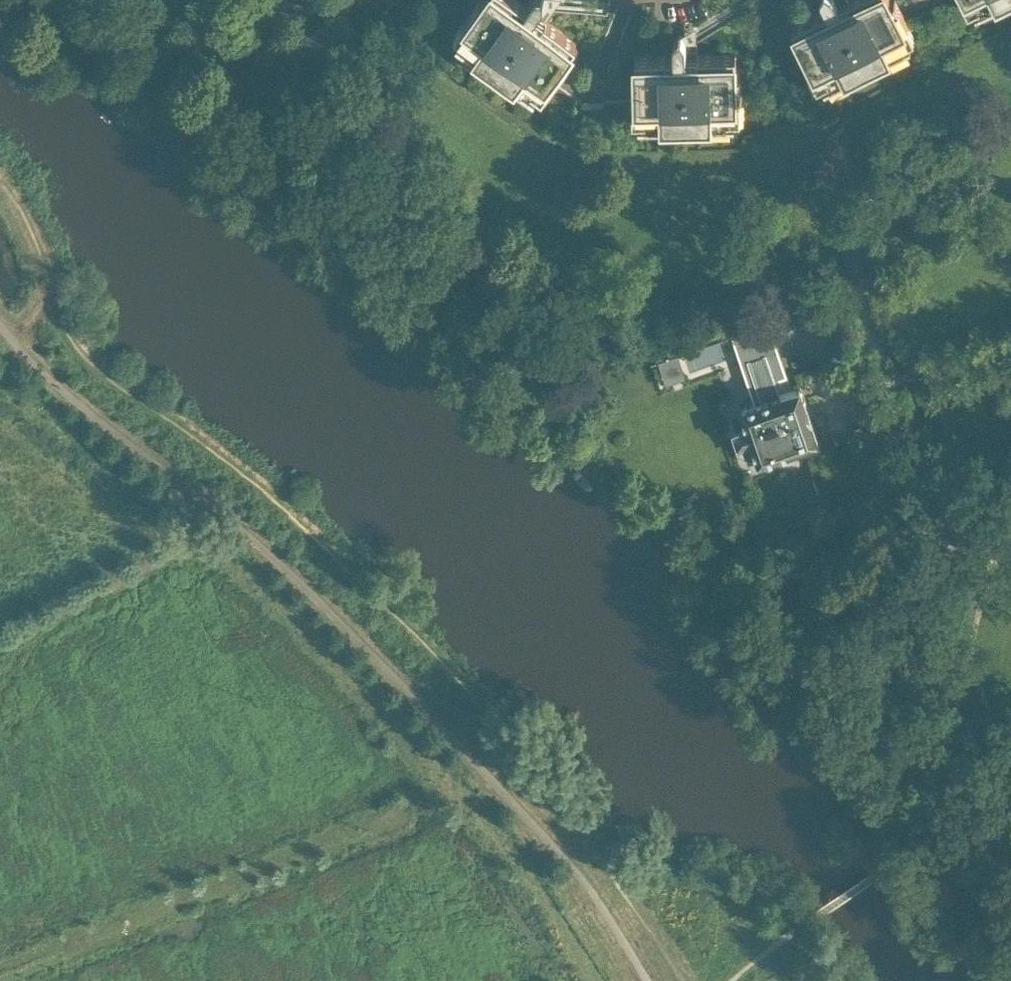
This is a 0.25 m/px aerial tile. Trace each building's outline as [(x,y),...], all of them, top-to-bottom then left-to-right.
[(305,6),(314,9),(316,2),(320,0),(307,0),(305,6)] [(546,20),(560,0),(531,0),(527,6),(518,0),(484,0),(479,0),(455,34),(462,39),(461,42),(458,40),(457,41),(460,44),(462,48),(464,52),(468,58),(470,61),(474,66),(478,71),(481,74),(484,76),(489,80),(495,83),(501,87),(506,89),(513,92),(518,93),(522,94),(526,95),(532,95),(535,97),(536,96),(534,94),(535,92),(543,97),(569,61),(565,59),(577,43),(546,20)] [(907,21),(897,0),(823,0),(827,9),(793,25),(802,43),(798,45),(818,85),(826,81),(828,83),(825,85),(826,87),(829,85),(833,85),(837,85),(842,85),(846,85),(849,84),(855,83),(862,81),(869,79),(873,77),(877,75),(881,72),(884,71),(888,68),(890,66),(893,64),(896,61),(900,56),(904,51),(908,46),(912,44),(911,42),(908,44),(906,41),(915,37),(907,21)] [(969,10),(977,6),(978,9),(976,10),(977,13),(980,11),(987,11),(993,11),(999,10),(1005,9),(1010,8),(1010,0),(964,0),(969,10)] [(741,118),(741,82),(740,74),(736,74),(736,54),(698,54),(697,24),(675,37),(675,38),(674,39),(674,40),(674,55),(636,55),(636,75),(632,75),(633,119),(642,119),(642,122),(639,122),(639,125),(643,125),(647,127),(651,128),(654,130),(658,131),(665,133),(668,134),(673,135),(680,136),(684,136),(690,136),(694,136),(698,135),(704,134),(708,133),(713,132),(718,130),(722,128),(726,126),(731,123),(735,123),(735,121),(732,121),(732,118),(741,118)] [(818,440),(800,388),(789,391),(780,394),(775,378),(785,375),(777,350),(768,323),(732,335),(741,362),(747,360),(761,401),(742,408),(747,424),(735,429),(739,442),(752,437),(759,460),(818,440)] [(682,337),(662,345),(671,368),(691,360),(682,337)]
